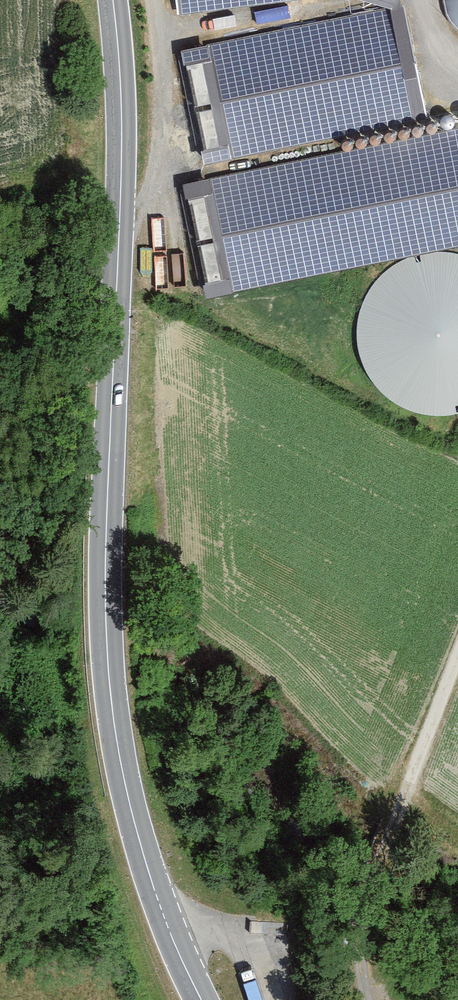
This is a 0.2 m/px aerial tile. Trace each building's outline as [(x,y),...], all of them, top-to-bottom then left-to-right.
[(179,8),(253,0),(178,0),(179,8)] [(444,10),(450,23),(457,32),(457,0),(444,0),(444,10)] [(395,3),(179,48),(202,156),(418,110),(395,3)] [(182,181),(206,292),(457,240),(457,124),(182,181)] [(390,272),(371,293),(360,318),(358,345),(364,372),(379,395),(400,412),(426,422),(455,422),(457,421),(457,256),(441,254),(414,259),(390,272)]
